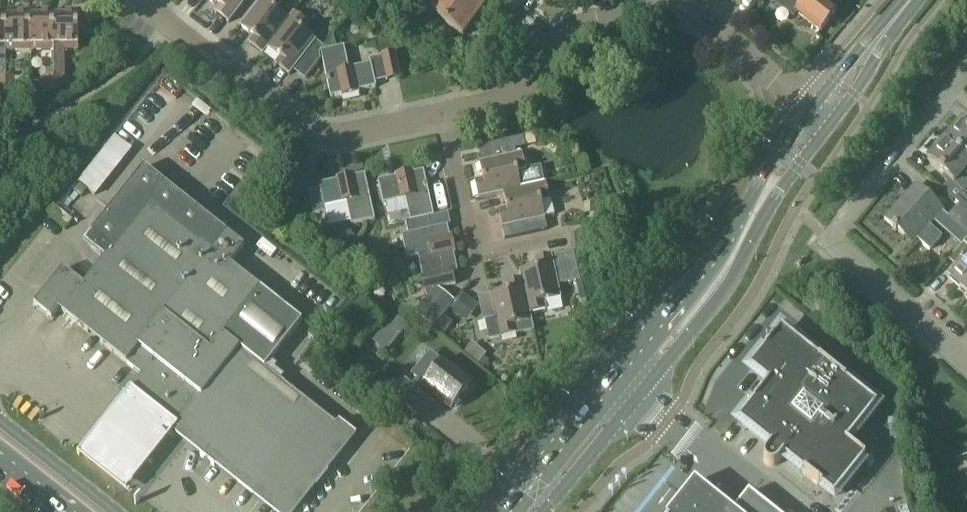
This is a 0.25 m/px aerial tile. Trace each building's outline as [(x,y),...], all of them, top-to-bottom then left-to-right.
[(219,6),(214,12),(229,24),(247,0),(212,0),(219,6)] [(289,19),(289,20),(277,11),(282,4),(277,0),(261,0),(240,27),(254,37),(248,44),(262,55),(263,54),(263,55),(268,48),(289,20),(289,19)] [(482,10),(469,0),(437,0),(428,13),(462,37),(482,10)] [(489,0),(469,0),(482,10),(489,0)] [(836,12),(821,0),(804,0),(805,1),(796,12),(821,32),(836,12)] [(263,54),(262,55),(263,55),(268,49),(280,58),(275,65),(289,76),(293,72),(303,80),(320,59),(319,52),(323,47),(303,31),(308,25),(294,13),(289,19),(289,20),(268,48),(263,55),(263,54)] [(30,51),(54,50),(54,16),(30,17),(30,51)] [(63,76),(63,50),(78,50),(78,32),(86,32),(86,16),(54,16),(54,50),(55,76),(63,76)] [(6,51),(30,51),(30,17),(6,17),(6,51)] [(349,69),(344,47),(321,52),(331,98),(341,96),(341,98),(360,94),(359,92),(376,88),(376,83),(399,78),(394,55),(369,60),(370,65),(349,69)] [(46,89),(55,89),(54,76),(46,77),(46,89)] [(54,76),(55,89),(63,89),(63,76),(55,76),(54,76)] [(16,90),(15,77),(6,77),(7,91),(16,90)] [(158,81),(151,93),(168,103),(175,92),(158,81)] [(961,122),(944,141),(966,162),(966,127),(961,122)] [(96,196),(127,145),(109,134),(77,185),(96,196)] [(522,154),(516,155),(515,151),(523,149),(521,140),(478,149),(481,163),(480,163),(483,180),(475,182),(479,199),(503,194),(503,193),(521,189),(518,174),(526,172),(522,154)] [(966,187),(966,162),(944,141),(926,160),(949,181),(942,189),(966,211),(966,197),(962,193),(966,187)] [(405,222),(408,234),(409,234),(409,235),(432,230),(432,229),(448,226),(449,226),(447,214),(434,217),(424,171),(414,174),(413,172),(395,176),(395,178),(378,182),(384,205),(406,200),(410,221),(405,222)] [(247,279),(230,265),(240,251),(145,175),(80,257),(95,270),(82,286),(62,270),(32,307),(49,320),(57,310),(138,375),(98,425),(78,451),(126,489),(146,463),(175,427),(281,511),(288,511),(348,437),(265,370),(302,323),(247,279)] [(375,221),(365,175),(355,177),(354,175),(336,179),(336,181),(319,185),(320,190),(308,192),(313,216),(327,213),(326,208),(347,203),(352,226),(375,221)] [(503,193),(503,194),(507,209),(499,211),(505,240),(528,234),(525,224),(545,219),(542,203),(550,201),(546,183),(522,189),(521,189),(503,193)] [(911,243),(942,210),(916,187),(885,220),(911,243)] [(64,226),(70,219),(52,203),(46,210),(64,226)] [(606,215),(606,204),(590,203),(589,214),(606,215)] [(959,206),(948,218),(966,235),(966,214),(959,206)] [(432,230),(409,235),(409,234),(408,234),(408,235),(402,236),(407,260),(430,255),(434,276),(429,277),(432,290),(456,285),(453,273),(458,272),(454,255),(457,254),(452,236),(450,236),(448,227),(448,226),(432,229),(432,230)] [(949,261),(957,268),(948,278),(966,295),(966,241),(949,261)] [(530,314),(531,314),(547,311),(545,303),(561,299),(552,257),(534,261),(536,269),(520,272),(521,280),(530,314)] [(530,315),(531,314),(530,314),(521,280),(505,284),(507,292),(490,296),(478,298),(487,341),(534,331),(530,315)] [(582,283),(577,284),(580,300),(585,299),(582,283)] [(434,330),(452,306),(432,290),(414,314),(434,330)] [(463,296),(451,311),(467,323),(479,308),(463,296)] [(823,309),(809,298),(802,307),(817,318),(823,309)] [(385,327),(371,339),(387,352),(399,338),(385,327)] [(819,360),(781,331),(774,339),(765,350),(765,351),(750,370),(768,384),(753,403),(754,403),(738,422),(770,448),(764,455),(764,456),(763,457),(763,459),(763,460),(763,461),(764,462),(764,463),(765,464),(766,465),(767,466),(769,467),(770,467),(772,467),(774,467),(775,466),(776,466),(777,465),(783,458),(803,474),(821,489),(821,488),(833,498),(863,461),(864,461),(865,460),(846,444),(876,407),(846,381),(820,360),(819,360)] [(393,399),(409,376),(384,359),(368,381),(393,399)] [(435,374),(421,363),(411,375),(451,408),(469,385),(443,364),(435,374)] [(160,486),(152,493),(167,509),(174,502),(160,486)] [(748,491),(732,511),(774,511),(748,491)]
